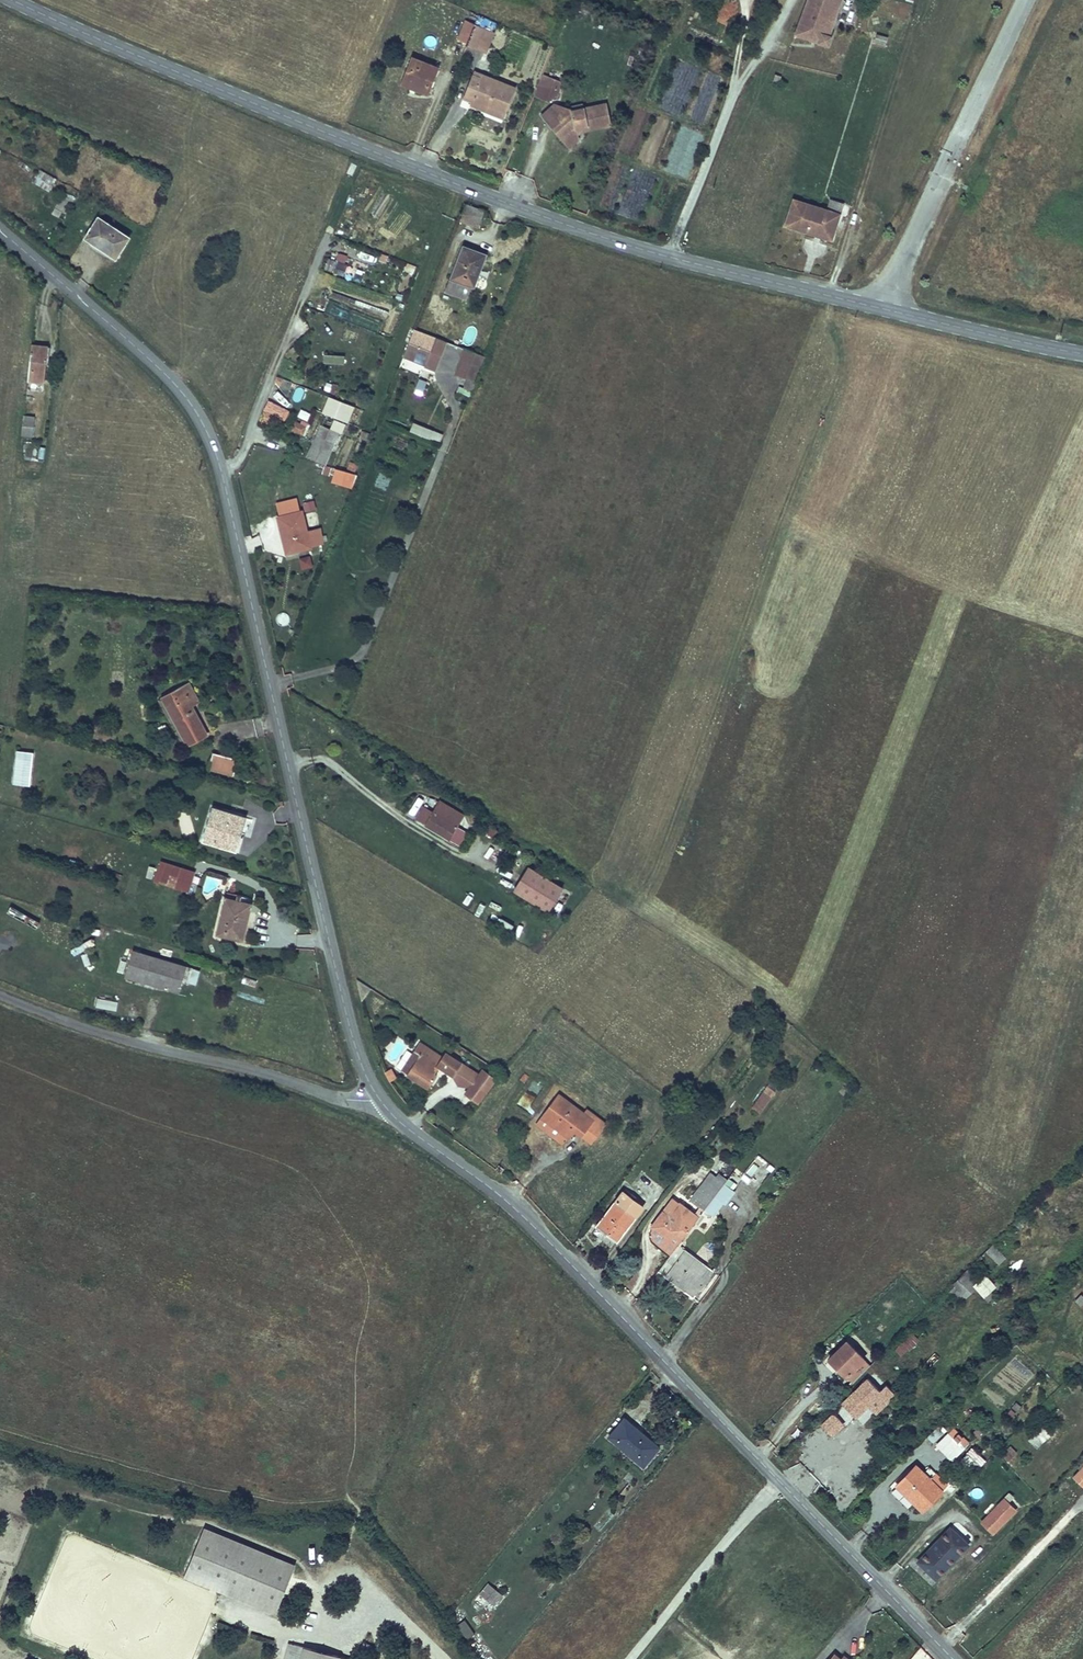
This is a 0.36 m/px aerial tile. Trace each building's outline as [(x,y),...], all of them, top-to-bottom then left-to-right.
[(473,22),(464,43),(473,47),(476,40),(482,26),(473,22)] [(482,26),(476,40),(484,43),(490,29),(482,26)] [(818,38),(795,30),(794,33),(817,41),(818,38)] [(875,34),(873,40),(883,43),(885,36),(875,34)] [(410,56),(399,82),(426,93),(437,67),(410,56)] [(541,72),(532,96),(543,99),(554,90),(558,79),(541,72)] [(471,74),(462,95),(470,98),(469,102),(481,106),(482,103),(504,112),(514,87),(480,73),(479,77),(471,74)] [(773,74),(769,82),(775,84),(779,76),(773,74)] [(481,106),(469,102),(468,105),(501,119),(504,112),(482,103),(481,106)] [(574,111),(562,108),(551,105),(538,117),(565,146),(579,133),(578,127),(587,124),(588,129),(608,124),(604,104),(581,109),(574,111)] [(578,127),(579,133),(585,130),(588,129),(587,124),(578,127)] [(54,178),(39,170),(31,183),(47,192),(54,178)] [(53,207),(65,214),(74,197),(62,191),(53,207)] [(784,224),(814,234),(815,230),(830,236),(841,203),(828,199),(825,209),(792,198),(784,224)] [(476,228),(482,213),(464,205),(458,220),(476,228)] [(98,216),(84,237),(113,258),(128,237),(98,216)] [(815,230),(814,234),(829,239),(830,236),(815,230)] [(461,245),(444,290),(463,297),(468,285),(472,286),(485,254),(461,245)] [(332,305),(329,313),(345,318),(348,311),(332,305)] [(431,332),(425,349),(428,350),(433,352),(442,355),(448,338),(431,331),(431,332)] [(406,341),(400,355),(422,364),(423,362),(428,350),(425,349),(406,341)] [(31,343),(27,379),(42,380),(46,344),(31,343)] [(482,351),(463,343),(459,355),(463,356),(476,361),(478,362),(482,351)] [(428,350),(423,362),(428,364),(433,352),(428,350)] [(324,352),(322,361),(343,365),(345,356),(324,352)] [(476,361),(463,356),(457,370),(465,373),(471,376),(471,375),(476,361)] [(471,376),(465,373),(461,383),(470,386),(474,377),(471,375),(471,376)] [(422,396),(427,380),(418,378),(414,393),(422,396)] [(470,386),(457,381),(454,388),(467,394),(470,386)] [(325,382),(323,391),(334,394),(336,384),(325,382)] [(267,400),(261,414),(283,424),(289,409),(267,400)] [(344,408),(333,404),(326,420),(338,424),(344,408)] [(307,421),(311,409),(302,406),(298,417),(307,421)] [(23,415),(21,436),(32,436),(34,416),(23,415)] [(295,419),(291,431),(305,436),(309,424),(295,419)] [(326,422),(320,420),(316,432),(321,434),(326,422)] [(337,427),(326,422),(321,434),(316,432),(308,452),(325,458),(337,427)] [(439,435),(410,423),(407,430),(436,442),(439,435)] [(44,459),(46,447),(34,445),(33,457),(44,459)] [(334,462),(325,460),(322,468),(330,472),(334,462)] [(333,469),(330,484),(353,488),(356,473),(333,469)] [(313,557),(309,539),(305,522),(284,528),(293,563),(313,557)] [(315,538),(309,539),(313,557),(319,556),(315,538)] [(290,624),(287,612),(275,614),(278,626),(290,624)] [(189,683),(163,695),(187,743),(204,733),(190,703),(197,700),(189,683)] [(187,743),(163,695),(159,698),(183,744),(187,743)] [(211,747),(206,762),(233,770),(238,755),(211,747)] [(15,749),(12,779),(26,780),(30,751),(15,749)] [(411,819),(443,840),(451,828),(457,818),(425,797),(411,819)] [(211,804),(201,835),(235,846),(241,827),(235,824),(238,812),(211,804)] [(451,828),(443,840),(452,845),(460,834),(451,828)] [(194,867),(159,856),(153,876),(188,887),(194,867)] [(563,890),(529,869),(514,893),(548,914),(563,890)] [(208,871),(203,892),(219,895),(223,875),(208,871)] [(221,892),(210,929),(234,935),(243,898),(221,892)] [(67,920),(65,927),(77,929),(79,923),(67,920)] [(74,955),(93,945),(90,939),(71,949),(74,955)] [(129,948),(120,974),(172,991),(175,981),(180,964),(129,948)] [(193,969),(180,964),(175,981),(188,985),(193,969)] [(243,976),(241,983),(254,986),(256,980),(243,976)] [(201,978),(199,996),(205,997),(207,979),(201,978)] [(95,1008),(117,1010),(118,1000),(96,998),(95,1008)] [(188,1025),(186,1033),(206,1037),(208,1029),(188,1025)] [(417,1053),(407,1073),(427,1085),(428,1082),(435,1069),(434,1065),(436,1063),(439,1057),(455,1066),(460,1057),(443,1048),(439,1054),(418,1041),(412,1051),(417,1053)] [(417,1053),(412,1051),(401,1069),(407,1073),(417,1053)] [(455,1066),(439,1057),(436,1063),(451,1073),(455,1066)] [(388,1082),(396,1078),(391,1068),(384,1071),(388,1082)] [(545,1084),(535,1076),(517,1101),(534,1112),(536,1108),(532,1103),(545,1084)] [(754,1107),(763,1111),(773,1090),(765,1086),(754,1107)] [(535,1116),(538,1118),(556,1094),(553,1092),(535,1116)] [(556,1094),(538,1118),(561,1137),(571,1124),(589,1135),(601,1119),(591,1112),(587,1117),(556,1094)] [(692,1197),(704,1207),(705,1206),(725,1179),(728,1175),(725,1172),(721,1176),(713,1170),(692,1197)] [(736,1187),(725,1179),(705,1206),(716,1214),(736,1187)] [(624,1190),(599,1224),(617,1238),(642,1204),(624,1190)] [(682,1203),(674,1197),(664,1210),(672,1216),(682,1203)] [(653,1225),(677,1244),(679,1242),(681,1239),(693,1222),(698,1215),(682,1203),(672,1216),(664,1210),(653,1225)] [(677,1244),(653,1225),(651,1229),(651,1234),(653,1238),(671,1252),(677,1244)] [(677,1244),(660,1267),(695,1294),(713,1269),(679,1242),(677,1244)] [(985,1251),(998,1265),(1006,1258),(993,1244),(985,1251)] [(957,1302),(981,1280),(970,1268),(947,1291),(957,1302)] [(984,1299),(997,1288),(985,1274),(972,1285),(984,1299)] [(1082,1293),(1074,1301),(1082,1310),(1082,1295),(1082,1293)] [(846,1337),(855,1328),(850,1322),(840,1332),(846,1337)] [(907,1357),(921,1342),(910,1331),(896,1347),(907,1357)] [(843,1341),(826,1358),(843,1374),(860,1358),(843,1341)] [(867,1364),(860,1358),(843,1374),(850,1381),(867,1364)] [(865,1378),(842,1402),(854,1414),(877,1391),(865,1378)] [(628,1414),(613,1433),(646,1461),(662,1442),(628,1414)] [(1029,1442),(1039,1449),(1049,1434),(1039,1427),(1029,1442)] [(956,1432),(941,1448),(950,1457),(966,1442),(956,1432)] [(1001,1455),(1009,1462),(1018,1452),(1010,1445),(1001,1455)] [(922,1507),(940,1489),(946,1483),(929,1465),(923,1471),(915,1463),(896,1482),(922,1507)] [(1073,1474),(1082,1483),(1082,1482),(1082,1464),(1073,1474)] [(981,1515),(994,1529),(1015,1507),(1002,1494),(981,1515)] [(917,1567),(927,1576),(931,1572),(936,1577),(970,1542),(953,1525),(918,1561),(920,1563),(917,1567)] [(296,1565),(204,1529),(184,1578),(276,1615),(296,1565)] [(346,1575),(351,1562),(334,1555),(329,1568),(346,1575)] [(488,1586),(479,1597),(495,1609),(504,1598),(488,1586)] [(301,1638),(295,1658),(335,1658),(338,1648),(301,1638)] [(826,1654),(831,1658),(843,1658),(830,1649),(826,1654)] [(826,1654),(820,1650),(811,1658),(831,1658),(826,1654)]
